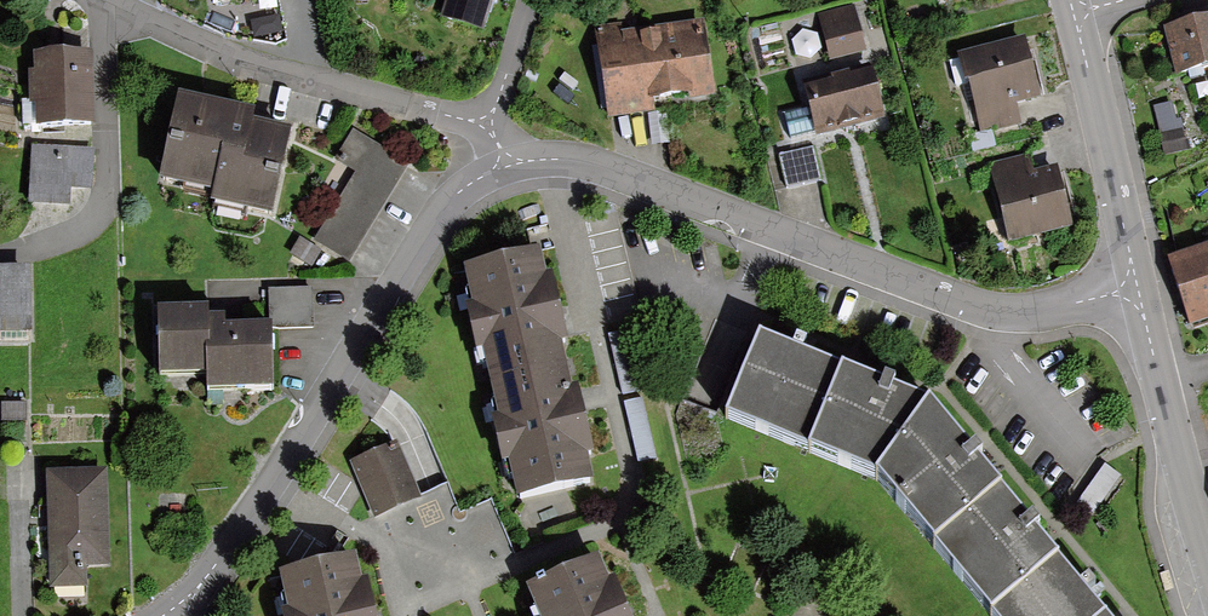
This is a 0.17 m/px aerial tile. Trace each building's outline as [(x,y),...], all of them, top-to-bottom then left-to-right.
[(440,19),(484,31),(494,0),(446,0),(440,19)] [(945,9),(978,0),(943,0),(945,9)] [(1176,77),(1207,69),(1207,17),(1163,27),(1176,77)] [(831,62),(867,51),(859,20),(822,30),(831,62)] [(618,23),(595,26),(608,119),(657,113),(655,101),(715,96),(704,21),(619,32),(618,23)] [(35,46),(38,123),(95,121),(92,44),(35,46)] [(959,59),(978,136),(1018,126),(1014,111),(1039,105),(1024,44),(959,59)] [(871,65),(803,83),(816,137),(885,119),(871,65)] [(177,88),(157,176),(212,188),(210,198),(271,211),(291,124),(252,115),(254,106),(177,88)] [(1154,106),(1160,135),(1184,130),(1181,118),(1177,120),(1173,102),(1154,106)] [(1184,130),(1160,135),(1165,156),(1192,151),(1187,129),(1184,130)] [(357,171),(315,240),(349,260),(408,162),(356,130),(338,160),(357,171)] [(32,146),(30,201),(72,203),(73,188),(93,189),(94,149),(32,146)] [(813,148),(778,156),(787,189),(821,180),(813,148)] [(1026,159),(986,169),(1007,250),(1071,234),(1056,176),(1032,182),(1026,159)] [(542,244),(464,262),(491,381),(570,363),(542,244)] [(1189,328),(1207,322),(1207,245),(1168,258),(1189,328)] [(34,329),(32,263),(0,264),(0,329),(34,329)] [(316,285),(272,285),(272,326),(316,326),(316,285)] [(158,303),(160,372),(206,370),(206,389),(272,387),(270,318),(228,320),(227,310),(209,311),(208,302),(158,303)] [(736,425),(821,459),(853,378),(769,344),(736,425)] [(570,363),(491,381),(518,497),(597,478),(570,363)] [(882,484),(915,403),(853,378),(821,459),(882,484)] [(882,484),(944,558),(1003,509),(915,403),(882,484)] [(28,408),(3,408),(3,434),(28,434),(28,408)] [(351,462),(374,515),(421,494),(398,441),(351,462)] [(54,466),(55,564),(119,563),(118,466),(54,466)] [(992,615),(1017,615),(1061,579),(1003,509),(944,558),(992,615)] [(525,588),(537,615),(626,615),(600,556),(525,588)] [(277,580),(287,615),(376,615),(361,558),(277,580)] [(1061,579),(1017,615),(1092,615),(1061,579)]
